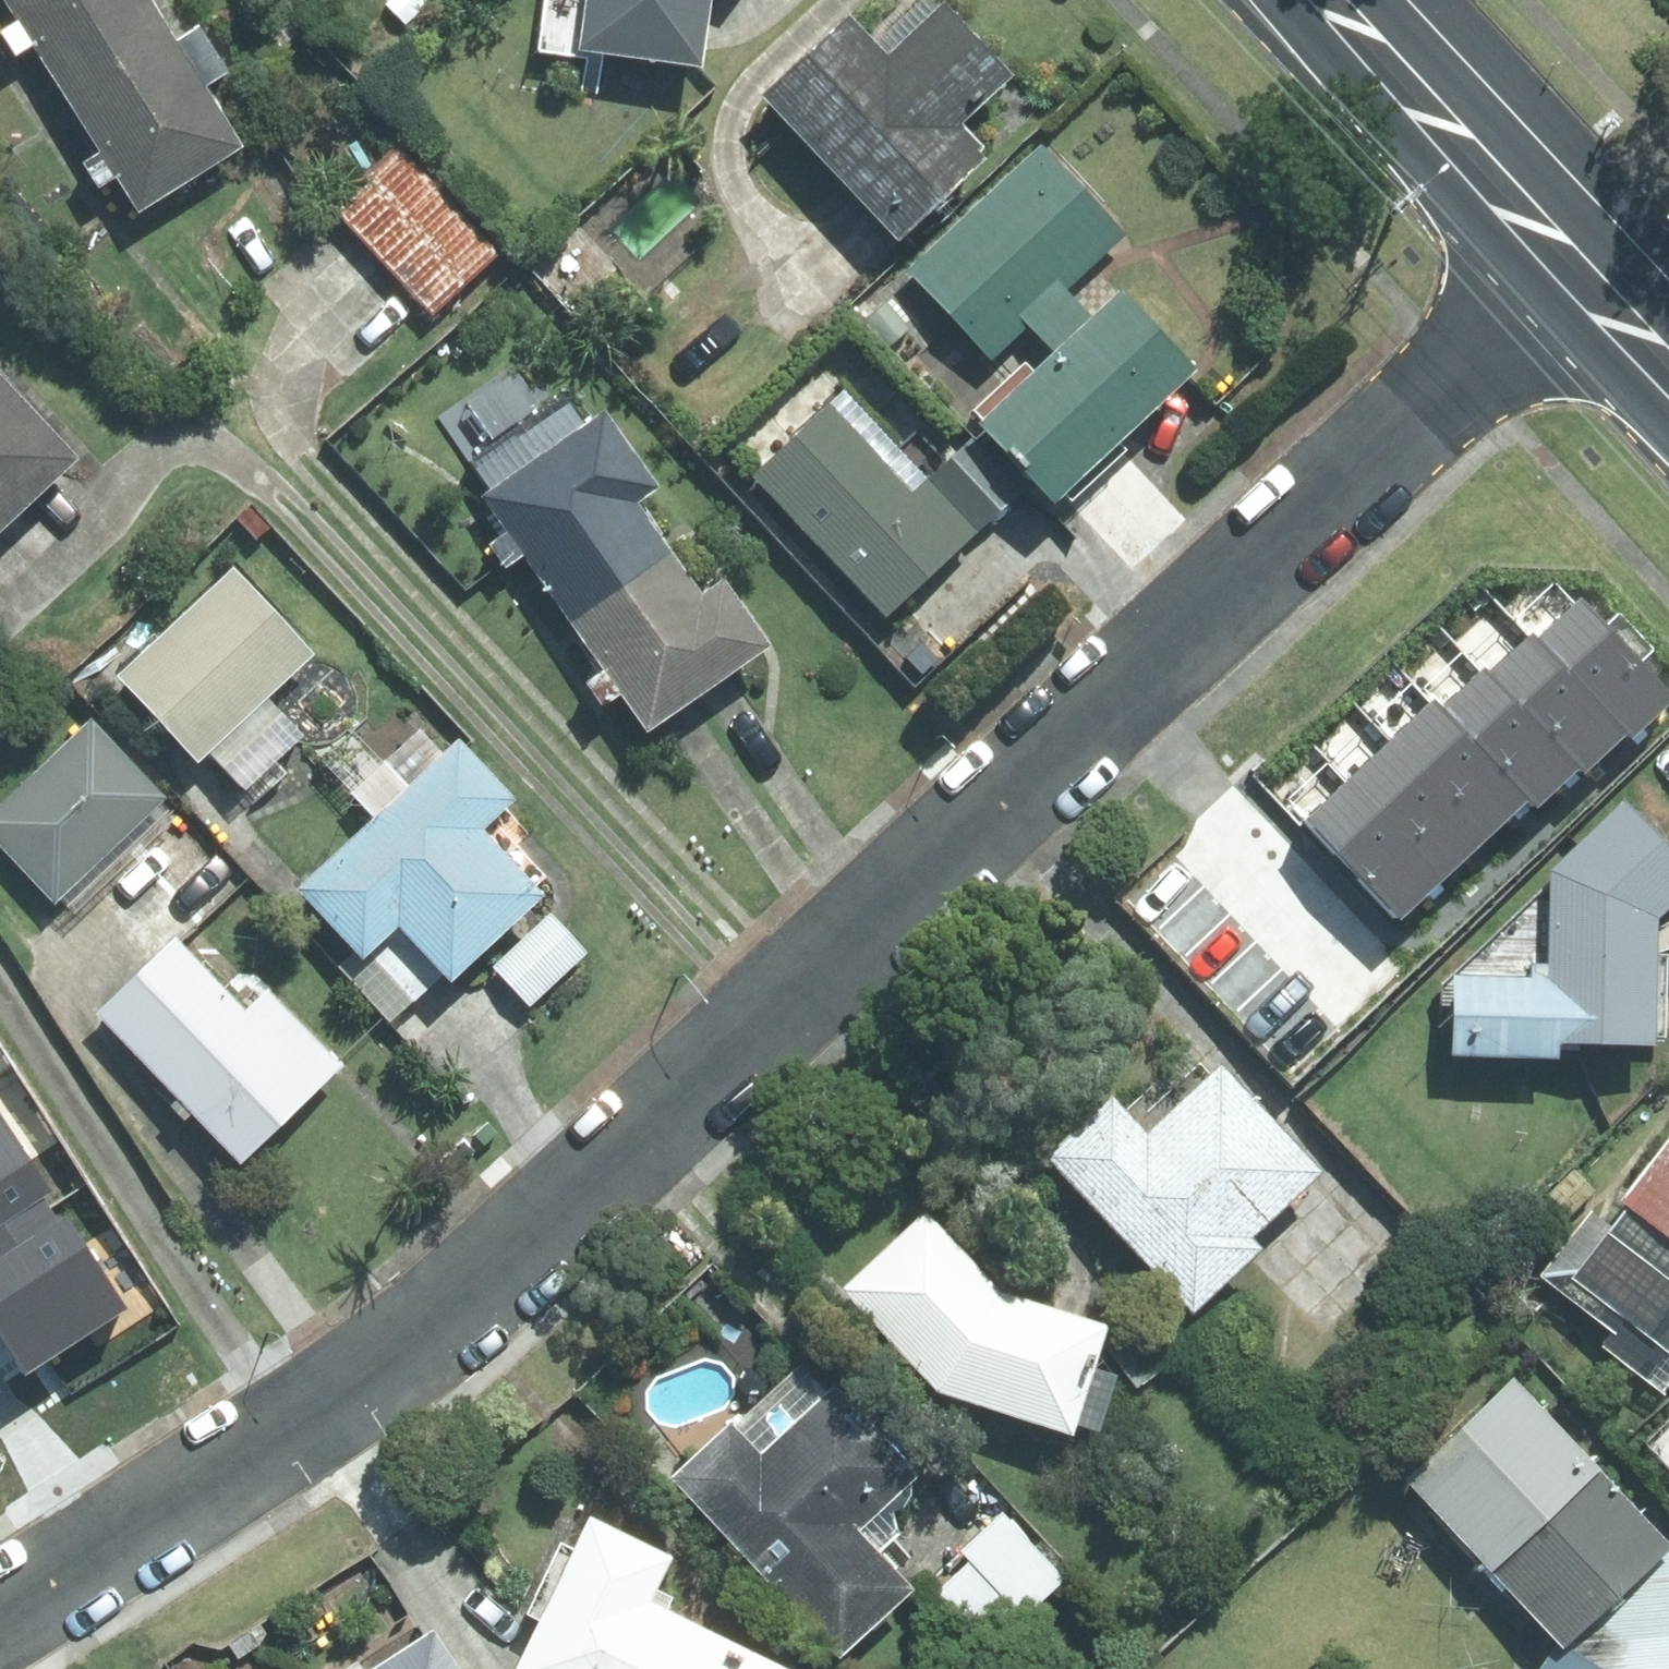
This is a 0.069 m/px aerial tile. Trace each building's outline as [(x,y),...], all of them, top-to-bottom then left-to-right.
[(165,18),(154,0),(6,0),(18,19),(0,30),(16,56),(33,45),(58,84),(165,18)] [(538,53),(586,60),(581,92),(597,94),(603,53),(703,67),(713,0),(545,0),(538,53)] [(767,95),(899,237),(989,154),(961,123),(1014,75),(946,2),(936,11),(926,0),(910,0),(870,37),(851,17),(767,95)] [(138,212),(243,147),(204,85),(227,71),(198,26),(178,38),(165,18),(58,84),(100,151),(83,162),(99,187),(116,177),(138,212)] [(1030,324),(1056,352),(1094,316),(1068,289),(1127,233),(1042,143),(908,269),(993,359),(1030,324)] [(406,145),(337,206),(432,312),(500,251),(406,145)] [(1056,352),(980,423),(1055,502),(1195,369),(1120,291),(1094,316),(1056,352)] [(76,457),(0,377),(0,529),(76,457)] [(928,478),(845,391),(754,476),(888,617),(978,530),(928,478)] [(523,555),(572,624),(674,553),(639,503),(661,487),(605,408),(586,422),(569,397),(473,464),(491,491),(484,496),(510,532),(493,545),(508,566),(523,555)] [(971,436),(928,478),(978,530),(1022,488),(971,436)] [(674,553),(572,624),(605,670),(588,682),(605,706),(621,695),(648,732),(771,645),(724,579),(703,594),(674,553)] [(264,696),(310,654),(233,570),(118,675),(198,761),(210,751),(246,790),(303,738),(264,696)] [(1536,640),(1627,735),(1631,741),(1668,705),(1668,690),(1582,598),(1536,640)] [(1584,776),(1627,735),(1536,640),(1531,636),(1488,677),(1577,770),(1584,776)] [(1534,810),(1577,770),(1488,677),(1480,672),(1439,710),(1526,802),(1534,810)] [(1432,703),(1393,740),(1486,839),(1526,802),(1439,710),(1432,703)] [(165,797),(91,720),(0,807),(0,843),(55,901),(165,797)] [(512,799),(458,741),(443,755),(420,730),(352,792),(376,817),(298,889),(356,951),(363,959),(399,927),(441,974),(451,983),(546,895),(537,886),(547,877),(517,845),(528,835),(503,808),(512,799)] [(1441,882),(1486,839),(1393,740),(1346,782),(1441,882)] [(1400,922),(1441,882),(1346,782),(1303,821),(1400,922)] [(1624,802),(1552,870),(1550,882),(1456,973),(1453,1056),(1559,1056),(1560,1044),(1657,1046),(1657,1036),(1667,1035),(1668,947),(1668,851),(1624,802)] [(494,967),(530,1006),(587,953),(551,914),(494,967)] [(339,966),(389,1021),(441,974),(399,927),(363,959),(356,951),(339,966)] [(225,987),(176,937),(97,1014),(241,1160),(340,1064),(254,977),(239,974),(225,987)] [(1111,1095),(1047,1153),(1193,1310),(1262,1246),(1252,1236),(1322,1172),(1223,1065),(1212,1076),(1201,1064),(1167,1095),(1156,1083),(1126,1110),(1111,1095)] [(49,1207),(43,1198),(53,1191),(0,1113),(0,1239),(49,1207)] [(1623,1201),(1628,1205),(1612,1227),(1593,1212),(1543,1276),(1616,1333),(1604,1347),(1664,1394),(1668,1388),(1668,1142),(1623,1201)] [(1568,1217),(1596,1190),(1575,1168),(1547,1195),(1568,1217)] [(0,1239),(0,1336),(25,1374),(125,1308),(66,1219),(60,1223),(49,1207),(0,1239)] [(1075,1421),(1099,1428),(1114,1377),(1094,1371),(1107,1326),(1007,1295),(925,1209),(841,1289),(938,1391),(1072,1431),(1075,1421)] [(911,1482),(918,1475),(839,1384),(826,1395),(800,1366),(731,1425),(673,1478),(840,1658),(915,1590),(896,1569),(909,1558),(893,1539),(900,1534),(894,1513),(911,1495),(911,1482)] [(1404,1478),(1490,1571),(1600,1470),(1513,1377),(1404,1478)] [(1562,1648),(1564,1644),(1668,1549),(1668,1544),(1600,1470),(1490,1571),(1559,1646),(1562,1648)] [(1067,1578),(1004,1510),(960,1551),(969,1561),(940,1588),(985,1637),(1016,1608),(1025,1617),(1067,1578)] [(525,1615),(541,1623),(518,1668),(775,1668),(646,1606),(670,1558),(590,1519),(575,1550),(560,1543),(525,1615)] [(1564,1644),(1601,1668),(1668,1668),(1668,1549),(1564,1644)] [(434,1631),(375,1668),(458,1668),(434,1631)] [(1544,1668),(1601,1668),(1564,1644),(1562,1648),(1559,1646),(1544,1668)]
